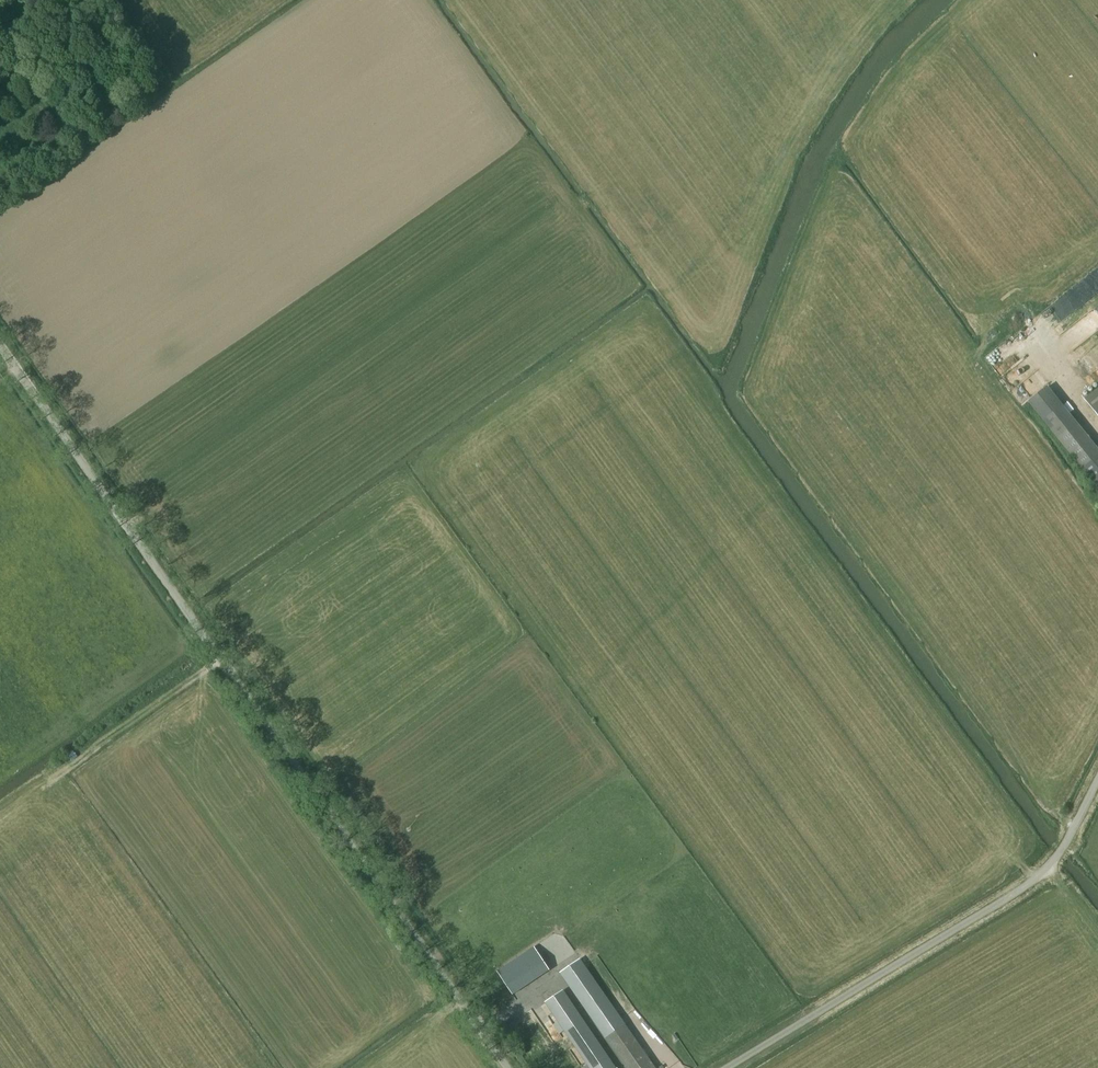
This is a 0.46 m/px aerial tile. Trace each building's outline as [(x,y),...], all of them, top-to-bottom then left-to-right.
[(1000,375),(1010,388),(1036,368),(1026,355),(1000,375)] [(1086,398),(1097,413),(1097,389),(1086,398)] [(1063,404),(1043,420),(1057,437),(1097,488),(1097,448),(1076,421),(1063,404)] [(72,750),(67,754),(71,760),(76,756),(72,750)] [(550,970),(539,954),(503,978),(514,994),(550,970)] [(581,958),(560,973),(626,1067),(656,1067),(581,958)] [(545,1002),(560,1024),(555,1027),(560,1034),(565,1031),(590,1067),(617,1067),(564,990),(545,1002)]
